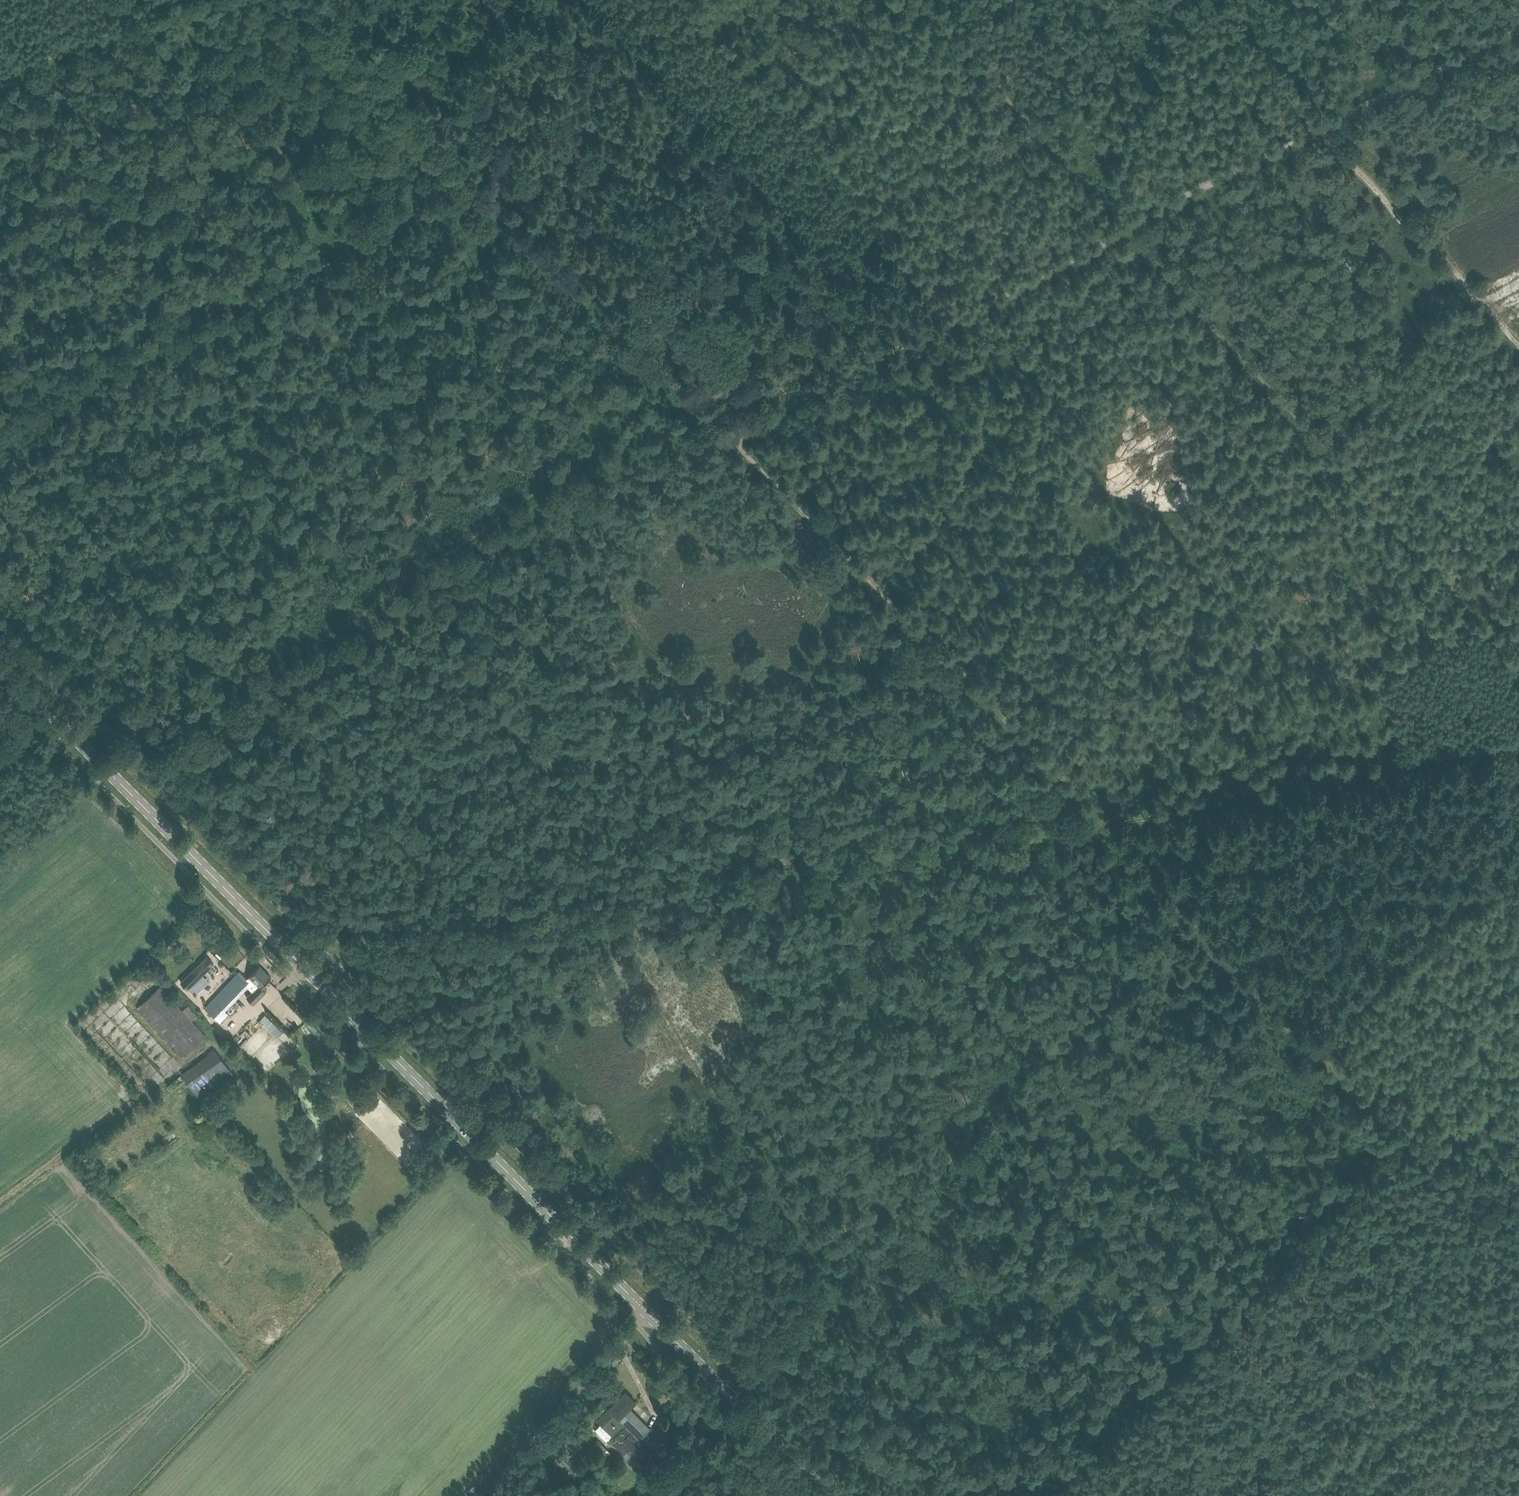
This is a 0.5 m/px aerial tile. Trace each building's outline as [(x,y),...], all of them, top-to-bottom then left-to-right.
[(207,957),(181,982),(188,989),(214,964),(207,957)] [(266,992),(261,986),(271,976),(260,966),(247,978),(240,971),(205,1007),(218,1021),(227,1013),(222,1008),(245,984),(252,991),(247,996),(254,1004),(266,992)] [(183,1010),(160,986),(137,1008),(183,1056),(205,1035),(192,1021),(197,1016),(188,1005),(183,1010)] [(265,1013),(259,1019),(276,1038),(283,1032),(265,1013)] [(254,1025),(261,1032),(265,1027),(259,1021),(254,1025)] [(183,1073),(200,1098),(233,1073),(214,1048),(207,1052),(209,1054),(183,1073)] [(611,1352),(613,1362),(623,1359),(621,1349),(611,1352)] [(610,1440),(623,1453),(624,1454),(627,1450),(637,1461),(661,1438),(673,1432),(668,1423),(655,1430),(651,1426),(649,1427),(630,1408),(636,1401),(625,1391),(619,1397),(612,1389),(598,1403),(606,1410),(597,1419),(612,1434),(619,1427),(621,1429),(610,1440)] [(598,1439),(594,1443),(602,1452),(606,1448),(598,1439)] [(564,1453),(570,1459),(575,1454),(570,1448),(564,1453)] [(611,1453),(607,1449),(596,1459),(601,1463),(611,1453)]
